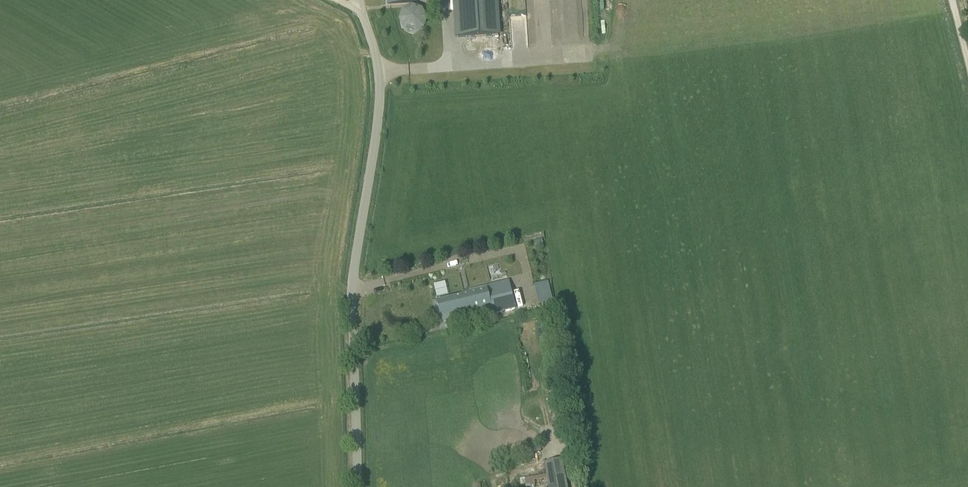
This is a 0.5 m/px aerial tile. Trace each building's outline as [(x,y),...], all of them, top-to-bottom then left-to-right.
[(498,36),(496,0),(455,0),(457,38),(498,36)] [(401,16),(400,20),(401,25),(403,28),(407,31),(411,33),(416,33),(420,31),(423,28),(426,25),(426,20),(426,16),(423,12),(420,9),(416,7),(411,7),(407,9),(404,12),(401,16)] [(542,305),(555,301),(549,280),(536,284),(542,305)] [(462,295),(435,301),(436,302),(437,302),(440,317),(439,317),(439,318),(441,318),(455,314),(457,322),(456,322),(456,323),(514,309),(507,281),(468,290),(468,291),(484,287),(485,289),(462,295)] [(546,476),(548,486),(567,486),(561,460),(544,463),(546,476)] [(546,476),(544,463),(537,464),(539,473),(520,477),(520,481),(524,480),(526,486),(531,486),(537,486),(536,478),(546,476)]
